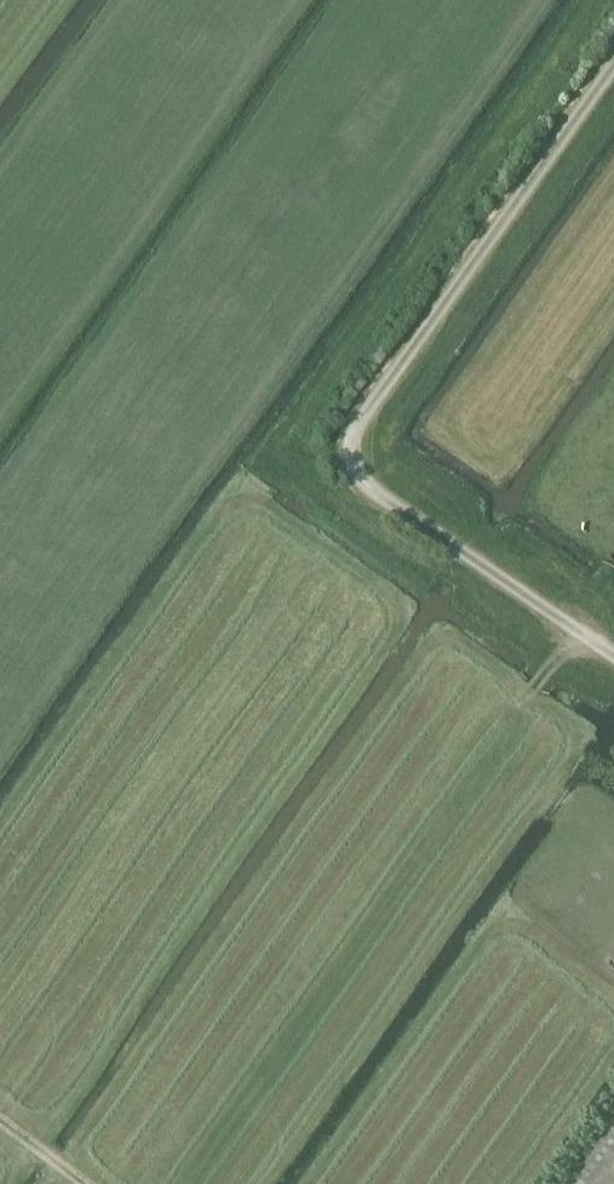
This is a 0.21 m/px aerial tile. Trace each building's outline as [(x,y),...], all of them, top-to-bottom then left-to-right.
[(566,1183),(613,1183),(613,1116),(566,1183)]
